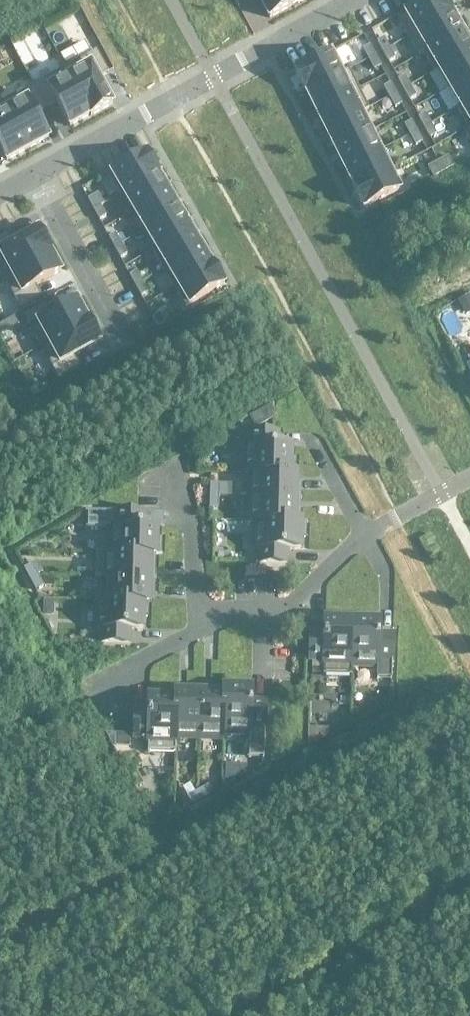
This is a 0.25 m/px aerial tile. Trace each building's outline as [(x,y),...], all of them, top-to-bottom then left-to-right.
[(268,18),(289,7),(285,0),(258,0),(268,18)] [(395,18),(407,37),(450,12),(443,0),(425,0),(395,18)] [(450,12),(407,37),(418,56),(460,31),(449,13),(450,12)] [(418,56),(423,54),(433,72),(469,50),(469,48),(460,31),(418,56)] [(382,38),(375,42),(381,52),(388,48),(382,38)] [(368,45),(361,49),(367,60),(374,56),(368,45)] [(388,48),(381,52),(387,62),(393,58),(388,48)] [(433,72),(434,72),(438,70),(448,88),(469,75),(469,50),(433,72)] [(95,51),(64,68),(90,116),(111,104),(96,78),(107,73),(95,51)] [(293,72),(303,92),(348,70),(347,69),(343,71),(333,52),(293,72)] [(374,56),(367,60),(372,70),(379,66),(374,56)] [(64,68),(32,85),(44,107),(55,101),(68,126),(88,115),(89,116),(90,116),(64,68)] [(348,70),(303,92),(303,93),(304,92),(314,111),(357,89),(348,70)] [(448,88),(459,106),(455,108),(455,109),(469,100),(469,75),(448,88)] [(403,76),(396,79),(402,90),(409,86),(403,76)] [(389,83),(382,87),(387,97),(395,94),(389,83)] [(32,85),(0,102),(26,149),(47,138),(33,113),(44,107),(32,85)] [(414,96),(409,86),(402,90),(407,100),(414,96)] [(357,89),(314,111),(324,130),(367,108),(357,89)] [(395,94),(387,97),(393,108),(400,104),(395,94)] [(455,109),(466,127),(462,129),(462,130),(469,125),(469,100),(455,109)] [(0,103),(0,152),(5,161),(26,149),(0,102),(0,103)] [(367,108),(324,130),(333,149),(368,132),(359,113),(367,109),(367,108)] [(423,114),(416,117),(422,128),(429,124),(423,114)] [(410,121),(403,125),(408,135),(415,132),(410,121)] [(429,124),(422,128),(428,138),(435,134),(429,124)] [(368,132),(333,149),(343,169),(382,149),(382,148),(377,150),(368,132)] [(415,132),(408,135),(414,146),(421,142),(415,132)] [(382,149),(343,169),(352,187),(351,188),(392,168),(382,149)] [(145,153),(106,176),(117,195),(156,172),(145,153)] [(447,156),(436,162),(442,172),(452,167),(447,156)] [(436,162),(426,167),(432,178),(442,172),(436,162)] [(392,168),(351,188),(362,208),(397,190),(388,171),(392,169),(392,168)] [(156,172),(117,195),(118,196),(122,194),(133,211),(166,191),(155,174),(157,173),(156,172)] [(166,191),(133,211),(143,230),(177,210),(166,191)] [(97,193),(86,199),(92,210),(99,206),(102,204),(97,193)] [(99,206),(92,210),(97,220),(104,216),(99,206)] [(177,210),(143,230),(154,248),(150,250),(150,251),(188,229),(177,210)] [(188,229),(150,251),(161,269),(199,247),(188,229)] [(0,236),(0,275),(1,277),(49,251),(37,230),(11,244),(5,234),(0,236)] [(114,234),(107,238),(113,248),(120,244),(114,234)] [(113,248),(118,258),(125,254),(120,244),(113,248)] [(210,265),(199,247),(161,269),(172,288),(211,265),(211,264),(210,265)] [(1,277),(18,308),(40,297),(34,286),(59,272),(48,252),(49,252),(49,251),(1,277)] [(211,265),(172,288),(184,307),(223,284),(211,265)] [(135,272),(128,275),(133,286),(140,282),(135,272)] [(140,282),(133,286),(139,296),(146,292),(140,282)] [(456,301),(464,315),(469,312),(469,296),(469,294),(456,301)] [(44,304),(22,315),(39,347),(87,321),(87,320),(85,321),(75,301),(49,314),(44,304)] [(158,314),(151,318),(156,328),(164,324),(158,314)] [(99,342),(87,321),(39,347),(56,379),(78,367),(72,356),(99,342)] [(249,416),(254,424),(254,425),(269,417),(269,405),(249,416)] [(295,474),(293,473),(293,459),(289,459),(289,447),(276,446),(276,433),(249,432),(249,446),(244,446),(243,473),(295,474)] [(295,474),(243,473),(243,474),(249,474),(248,497),(300,498),(297,498),(298,486),(294,486),(295,474)] [(216,484),(207,484),(207,496),(216,496),(216,484)] [(216,496),(207,496),(207,509),(216,509),(216,496)] [(300,498),(248,497),(248,521),(306,523),(306,522),(297,522),(297,510),(294,510),(294,499),(300,499),(300,498)] [(161,554),(159,553),(159,539),(155,539),(155,527),(142,526),(142,513),(84,512),(84,513),(87,513),(87,526),(100,526),(100,527),(110,527),(109,552),(94,552),(94,553),(161,554)] [(306,523),(248,521),(248,522),(254,522),(253,549),(259,549),(258,562),(285,563),(286,549),(299,550),(299,537),(303,537),(304,523),(306,523)] [(161,555),(161,554),(94,553),(94,554),(96,554),(96,575),(93,575),(93,577),(154,578),(154,577),(148,577),(148,566),(152,566),(152,555),(161,555)] [(35,575),(29,564),(21,569),(27,580),(35,575)] [(41,586),(35,575),(27,580),(33,591),(41,586)] [(102,600),(96,600),(96,601),(148,602),(148,590),(151,590),(152,579),(154,579),(154,578),(93,577),(103,578),(102,600)] [(51,599),(45,599),(42,599),(41,612),(51,612),(51,599)] [(148,602),(96,601),(95,628),(101,628),(100,642),(127,642),(128,629),(141,629),(141,617),(145,617),(146,603),(148,603),(148,602)] [(348,673),(348,675),(349,675),(351,614),(350,614),(350,616),(335,616),(335,620),(323,620),(323,633),(309,633),(308,660),(322,660),(322,675),(324,675),(324,672),(348,673)] [(389,678),(389,680),(390,680),(391,635),(377,634),(378,621),(365,621),(365,617),(351,616),(351,614),(349,675),(350,675),(350,666),(375,667),(375,680),(376,680),(376,677),(389,678)] [(199,686),(198,738),(222,739),(223,681),(222,681),(222,690),(211,689),(211,693),(199,693),(200,686),(199,686)] [(223,681),(222,739),(222,733),(248,733),(247,743),(248,743),(248,756),(261,757),(261,760),(262,760),(263,701),(250,701),(250,688),(238,688),(238,683),(224,683),(224,681),(223,681)] [(187,692),(175,692),(173,753),(174,753),(174,738),(198,738),(199,686),(198,686),(198,689),(187,689),(187,692)] [(173,753),(175,692),(174,692),(174,694),(160,693),(160,698),(147,697),(147,711),(133,710),(133,737),(146,738),(146,752),(148,752),(148,750),(172,750),(172,753),(173,753)] [(308,727),(308,747),(328,736),(328,728),(308,727)] [(126,734),(115,734),(114,734),(114,745),(126,745),(126,734)] [(212,793),(207,785),(196,791),(201,799),(212,793)] [(201,799),(196,791),(185,797),(190,805),(201,799)]
